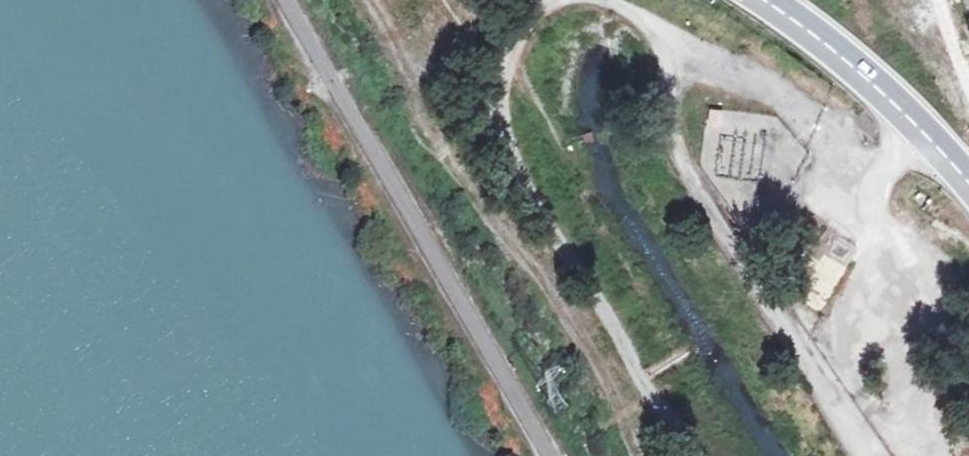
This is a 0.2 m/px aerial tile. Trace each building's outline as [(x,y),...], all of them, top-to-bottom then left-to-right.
[(723,126),(724,110),(711,108),(709,124),(723,126)] [(822,315),(860,248),(827,230),(789,297),(822,315)]
